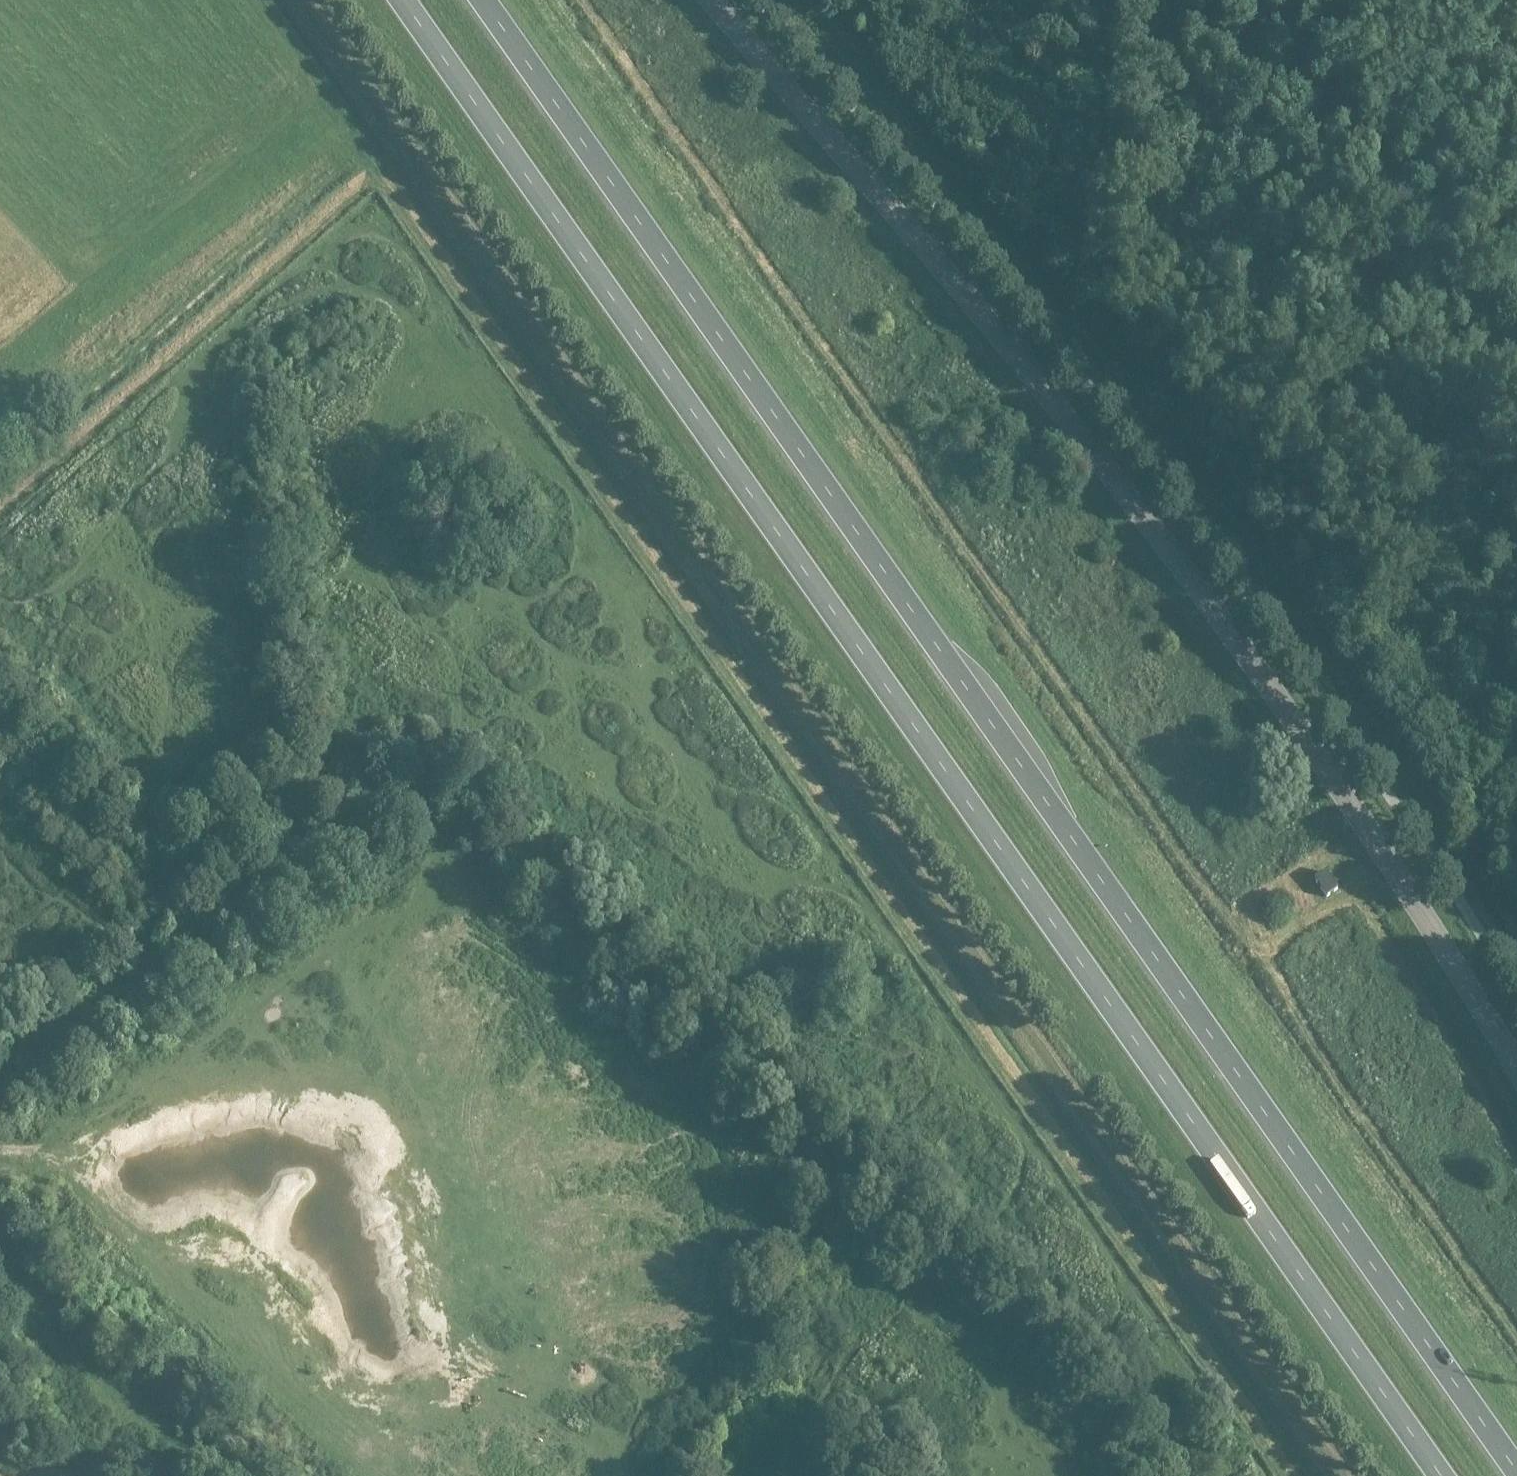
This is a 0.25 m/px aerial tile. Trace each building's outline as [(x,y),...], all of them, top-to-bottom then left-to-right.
[(1313,879),(1325,896),(1336,889),(1324,871),(1313,879)]
